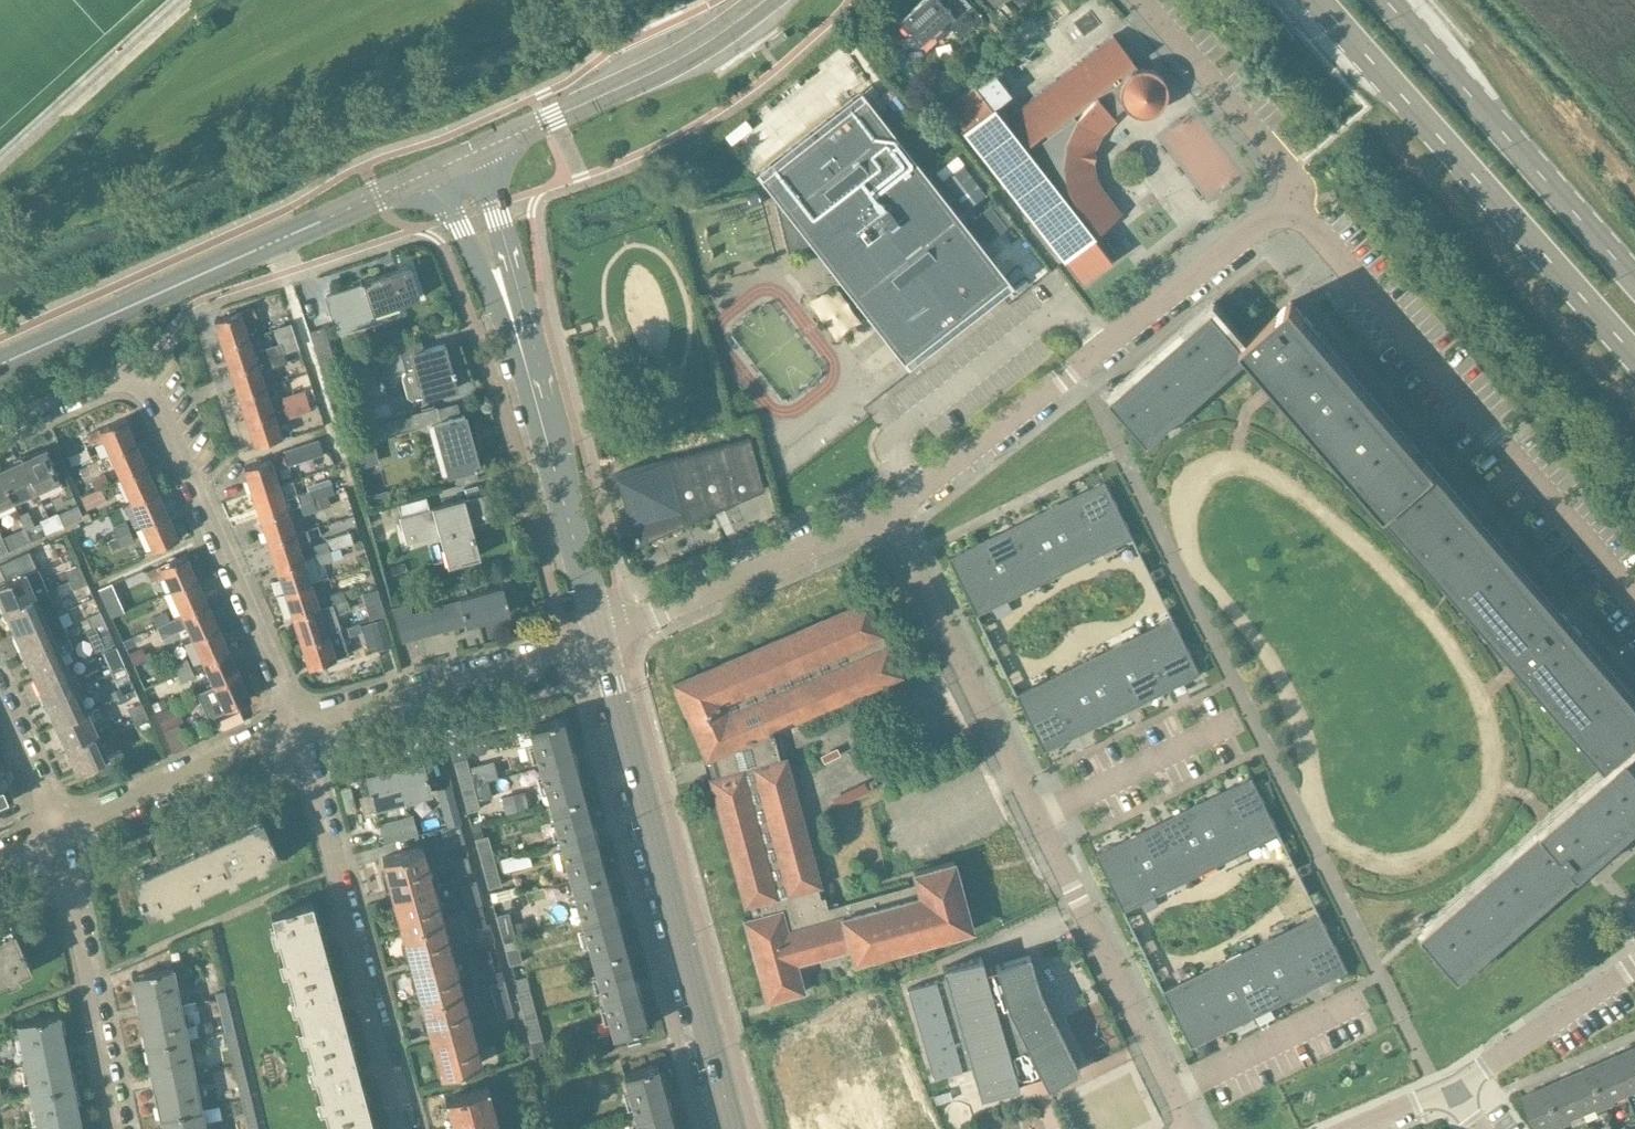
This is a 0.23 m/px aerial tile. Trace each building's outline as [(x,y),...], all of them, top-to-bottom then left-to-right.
[(943,20),(957,36),(979,17),(971,7),(971,6),(966,0),(919,0),(898,19),(905,28),(892,39),(912,62),(926,49),(919,41),(943,20)] [(1092,162),(1093,147),(1100,134),(1110,123),(1115,119),(1109,112),(1115,106),(1118,110),(1123,106),(1126,108),(1128,110),(1131,112),(1134,113),(1137,114),(1140,115),(1143,115),(1146,115),(1150,114),(1153,113),(1155,111),(1158,109),(1160,107),(1162,104),(1164,101),(1165,98),(1166,95),(1166,92),(1166,88),(1165,85),(1164,82),(1163,79),(1161,77),(1159,74),(1156,72),(1153,70),(1151,69),(1147,68),(1144,68),(1141,67),(1138,68),(1112,35),(1008,115),(981,79),(974,85),(972,82),(944,104),(1081,281),(1110,259),(1108,256),(1114,251),(1098,230),(1120,212),(1102,189),(1094,176),(1092,162)] [(999,284),(856,101),(768,169),(788,196),(773,200),(786,253),(825,243),(911,353),(999,284)] [(961,164),(942,179),(964,207),(983,192),(961,164)] [(420,297),(409,265),(340,288),(345,302),(367,294),(373,312),(420,297)] [(1560,609),(1554,615),(1343,372),(1349,367),(1291,300),(1242,343),(1212,309),(1110,398),(1148,442),(1164,429),(1158,422),(1177,405),(1183,412),(1249,354),(1310,424),(1317,419),(1338,443),(1331,448),(1356,476),(1363,470),(1380,490),(1373,496),(1397,524),(1404,518),(1421,538),(1415,544),(1439,572),(1446,567),(1463,586),(1456,592),(1481,620),(1488,615),(1505,634),(1498,640),(1600,757),(1610,769),(1421,934),(1453,971),(1464,962),(1470,969),(1499,944),(1493,937),(1512,920),(1518,927),(1547,902),(1541,896),(1560,878),(1566,885),(1634,825),(1634,762),(1623,749),(1634,739),(1634,695),(1560,609)] [(252,307),(213,319),(222,346),(249,337),(243,319),(255,315),(252,307)] [(397,342),(376,349),(384,375),(391,373),(390,370),(399,368),(400,370),(405,369),(406,371),(402,376),(407,396),(413,399),(457,386),(445,342),(420,349),(418,342),(416,336),(397,342)] [(249,337),(222,346),(230,370),(257,361),(283,353),(280,343),(254,352),(249,337)] [(380,371),(375,351),(342,360),(347,380),(380,371)] [(257,361),(230,370),(238,395),(265,386),(260,370),(287,362),(284,353),(283,353),(257,361)] [(265,386),(238,395),(246,419),(273,411),(265,386)] [(303,391),(282,398),(285,407),(306,400),(303,391)] [(306,400),(285,407),(288,416),(308,409),(306,400)] [(478,466),(471,439),(464,414),(439,420),(435,407),(374,424),(378,437),(434,422),(448,474),(478,466)] [(273,411),(246,419),(254,444),(281,436),(273,411)] [(135,442),(124,417),(86,434),(90,443),(103,438),(110,454),(135,442)] [(636,546),(765,489),(750,437),(616,473),(636,546)] [(315,439),(283,450),(287,463),(320,452),(315,439)] [(146,466),(142,458),(135,442),(110,454),(120,477),(146,466)] [(91,457),(86,447),(67,455),(72,466),(91,457)] [(60,478),(46,448),(23,458),(36,488),(60,478)] [(283,454),(243,467),(251,492),(278,483),(273,467),(286,463),(283,454)] [(36,488),(23,458),(0,469),(14,498),(36,488)] [(157,490),(150,474),(146,466),(120,477),(131,501),(157,490)] [(0,469),(0,504),(14,498),(0,469)] [(104,473),(91,479),(95,488),(108,482),(104,473)] [(328,478),(307,485),(309,491),(309,490),(312,499),(314,499),(333,493),(328,478)] [(1133,537),(1105,480),(1088,488),(1089,491),(1074,498),(1099,547),(1113,540),(1116,546),(1133,537)] [(286,508),(278,483),(251,492),(259,516),(286,508)] [(99,488),(81,496),(86,508),(104,500),(99,488)] [(157,490),(131,501),(142,525),(167,514),(157,490)] [(309,491),(296,495),(299,504),(312,499),(309,490),(309,491)] [(471,532),(469,523),(492,517),(486,493),(464,499),(463,498),(433,506),(434,507),(429,508),(426,497),(398,504),(401,516),(400,516),(406,541),(441,532),(444,545),(447,545),(451,562),(477,555),(473,538),(475,537),(474,532),(471,532)] [(1099,547),(1074,498),(1060,505),(1059,503),(1042,511),(1070,568),(1087,560),(1084,554),(1099,547)] [(312,499),(299,504),(302,513),(315,508),(312,499)] [(294,532),(286,508),(259,516),(267,541),(294,532)] [(1070,568),(1042,511),(1026,519),(1027,521),(1012,529),(1037,578),(1051,571),(1054,576),(1070,568)] [(57,512),(48,516),(54,529),(62,526),(57,512)] [(167,514),(142,525),(152,549),(178,538),(167,514)] [(48,516),(39,520),(45,533),(54,529),(48,516)] [(125,521),(112,527),(116,536),(130,531),(125,521)] [(294,532),(267,541),(275,566),(302,557),(297,543),(309,539),(306,529),(294,532)] [(1037,578),(1012,529),(998,536),(997,533),(980,542),(1009,599),(1025,591),(1022,585),(1037,578)] [(116,536),(108,540),(112,549),(120,545),(133,539),(130,531),(116,536)] [(349,531),(325,538),(326,540),(329,549),(352,542),(349,531)] [(11,533),(3,537),(9,550),(17,546),(11,533)] [(9,550),(3,537),(1,534),(0,534),(0,554),(9,550)] [(326,540),(312,544),(315,553),(329,549),(326,540)] [(1009,599),(980,542),(979,542),(981,544),(967,551),(966,549),(949,557),(977,614),(994,606),(992,600),(1004,594),(1007,600),(1009,599)] [(329,549),(315,553),(318,562),(332,558),(329,549)] [(25,572),(37,567),(29,550),(0,563),(0,566),(6,580),(0,582),(0,599),(4,609),(35,595),(25,572)] [(185,554),(147,571),(151,579),(163,573),(171,590),(196,578),(185,554)] [(310,582),(302,557),(275,566),(284,591),(310,582)] [(79,565),(66,571),(69,580),(83,574),(79,565)] [(83,574),(69,580),(74,589),(87,583),(83,574)] [(196,578),(171,590),(181,613),(207,602),(196,578)] [(318,607),(310,582),(284,591),(291,615),(318,607)] [(111,583),(98,588),(111,616),(123,610),(111,583)] [(467,622),(508,611),(501,586),(460,597),(460,599),(411,612),(409,603),(393,607),(401,639),(466,621),(467,622)] [(377,588),(363,592),(371,618),(385,614),(377,588)] [(342,589),(329,594),(332,603),(345,598),(342,589)] [(45,618),(35,595),(4,609),(15,631),(45,618)] [(345,598),(332,603),(334,612),(348,607),(345,598)] [(826,907),(823,896),(819,898),(816,886),(820,885),(786,757),(779,759),(772,731),(900,675),(887,643),(886,644),(882,634),(867,598),(672,683),(673,689),(672,689),(684,715),(685,715),(703,757),(743,906),(747,905),(750,916),(742,919),(764,1002),(803,991),(796,963),(849,949),(852,962),(972,930),(954,860),(912,871),(916,883),(838,904),(837,900),(829,902),(830,906),(826,907)] [(169,619),(156,625),(161,636),(186,624),(192,637),(217,625),(207,602),(181,613),(169,619)] [(318,607),(292,616),(300,640),(339,627),(334,612),(332,603),(318,607)] [(165,610),(152,616),(156,625),(169,619),(165,610)] [(99,611),(86,617),(90,625),(103,619),(99,611)] [(68,635),(57,612),(45,618),(15,631),(25,654),(68,635)] [(1201,673),(1172,616),(1155,625),(1158,630),(1143,637),(1168,687),(1182,680),(1183,682),(1201,673)] [(103,619),(90,625),(94,634),(107,628),(103,619)] [(382,619),(370,622),(376,647),(389,644),(382,619)] [(357,623),(347,626),(350,635),(360,631),(357,623)] [(228,649),(225,642),(217,625),(192,637),(203,660),(228,649)] [(339,627),(300,640),(308,667),(348,654),(339,627)] [(66,663),(61,652),(73,646),(68,635),(25,654),(35,677),(66,663)] [(1168,687),(1143,637),(1129,645),(1126,639),(1110,647),(1138,704),(1154,696),(1153,694),(1168,687)] [(1138,704),(1110,647),(1108,648),(1111,654),(1098,660),(1095,654),(1079,663),(1107,720),(1124,712),(1122,709),(1136,703),(1137,705),(1138,704)] [(140,648),(128,653),(133,663),(144,658),(140,648)] [(228,649),(203,660),(213,684),(239,673),(228,649)] [(120,657),(107,663),(111,671),(124,665),(120,657)] [(186,657),(173,663),(177,672),(190,666),(186,657)] [(76,686),(66,663),(35,677),(45,700),(76,686)] [(1107,720),(1079,663),(1062,671),(1065,676),(1051,683),(1075,733),(1090,725),(1091,728),(1107,720)] [(124,665),(111,671),(115,680),(128,674),(124,665)] [(190,666),(177,672),(181,681),(194,675),(190,666)] [(213,684),(197,691),(208,716),(250,698),(239,673),(213,684)] [(1075,733),(1051,683),(1036,691),(1033,685),(1016,694),(1044,751),(1062,742),(1061,740),(1075,733)] [(86,710),(76,686),(45,700),(55,723),(86,710)] [(163,699),(152,703),(155,711),(166,706),(163,699)] [(141,702),(128,708),(132,717),(145,711),(141,702)] [(171,707),(156,714),(163,729),(178,722),(171,707)] [(96,732),(86,710),(55,723),(66,746),(96,732)] [(145,711),(132,717),(136,726),(149,720),(145,711)] [(582,794),(571,755),(561,716),(527,726),(548,803),(582,794)] [(177,724),(163,730),(172,752),(187,745),(177,724)] [(106,754),(96,732),(66,746),(76,770),(98,760),(103,770),(125,760),(120,748),(106,754)] [(470,767),(463,743),(450,747),(467,811),(481,807),(479,800),(475,784),(470,767)] [(429,791),(420,759),(393,766),(402,799),(429,791)] [(489,762),(470,767),(475,784),(486,781),(494,779),(489,762)] [(402,799),(393,766),(365,774),(374,806),(402,799)] [(12,799),(1,775),(0,775),(0,804),(12,799)] [(1280,833),(1252,776),(1234,785),(1235,787),(1221,794),(1245,843),(1260,836),(1263,842),(1280,833)] [(486,781),(475,784),(479,800),(491,797),(486,781)] [(446,826),(461,822),(450,784),(436,788),(446,826)] [(524,791),(502,797),(506,813),(528,808),(524,791)] [(603,871),(593,832),(582,794),(548,803),(570,880),(603,871)] [(1245,843),(1221,794),(1207,801),(1205,799),(1189,807),(1217,864),(1234,856),(1231,851),(1245,843)] [(1217,864),(1189,807),(1173,815),(1174,818),(1159,825),(1184,874),(1198,867),(1201,872),(1217,864)] [(277,854),(260,816),(194,846),(211,884),(277,854)] [(412,816),(379,824),(382,837),(384,843),(417,834),(415,828),(412,816)] [(479,823),(472,825),(474,833),(482,831),(479,823)] [(459,824),(440,829),(445,847),(464,842),(459,824)] [(1184,874),(1159,825),(1145,832),(1144,830),(1127,838),(1155,895),(1172,887),(1169,881),(1184,874)] [(502,884),(488,834),(475,838),(488,887),(502,884)] [(1155,895),(1127,838),(1126,838),(1127,840),(1114,847),(1113,845),(1095,853),(1124,911),(1141,902),(1138,897),(1151,890),(1154,896),(1155,895)] [(441,918),(431,881),(421,845),(381,856),(401,929),(441,918)] [(211,884),(194,846),(128,875),(145,914),(211,884)] [(527,851),(500,859),(503,871),(531,864),(527,851)] [(466,856),(452,860),(456,873),(470,870),(466,856)] [(624,948),(614,909),(603,871),(570,880),(591,957),(624,948)] [(474,880),(458,885),(465,909),(481,905),(474,880)] [(329,970),(320,935),(310,901),(270,912),(289,981),(329,970)] [(481,907),(466,911),(470,928),(485,924),(481,907)] [(523,961),(509,910),(496,914),(510,964),(523,961)] [(1348,969),(1319,912),(1302,921),(1305,926),(1290,934),(1315,983),(1329,976),(1330,978),(1348,969)] [(461,990),(451,954),(441,918),(401,929),(420,1001),(461,990)] [(13,927),(0,933),(0,979),(31,965),(13,927)] [(1315,983),(1290,934),(1276,941),(1273,935),(1256,943),(1285,1001),(1301,992),(1300,990),(1315,983)] [(1285,1001),(1256,943),(1255,944),(1257,950),(1245,956),(1242,951),(1226,959),(1254,1016),(1270,1008),(1269,1005),(1283,999),(1284,1001),(1285,1001)] [(645,1025),(635,987),(624,948),(591,957),(612,1034),(645,1025)] [(489,950),(475,953),(480,973),(494,969),(489,950)] [(944,976),(906,987),(932,1077),(971,1066),(980,1096),(1018,1085),(1016,1079),(1039,1072),(1046,1085),(1079,1070),(1039,991),(1029,954),(984,967),(980,956),(942,967),(944,976)] [(1254,1016),(1226,959),(1209,967),(1212,972),(1197,980),(1222,1029),(1236,1022),(1238,1024),(1254,1016)] [(214,963),(201,966),(206,984),(218,981),(214,963)] [(179,1003),(171,967),(130,975),(137,1011),(179,1003)] [(348,1039),(339,1005),(329,970),(289,981),(308,1051),(348,1039)] [(548,1050),(527,975),(513,978),(534,1053),(548,1050)] [(1222,1029),(1197,980),(1183,987),(1180,981),(1163,990),(1191,1047),(1209,1038),(1207,1036),(1222,1029)] [(503,981),(490,985),(499,1017),(512,1014),(503,981)] [(224,990),(214,993),(220,1020),(224,1033),(234,1031),(231,1018),(224,990)] [(481,1062),(471,1026),(461,990),(420,1001),(440,1073),(481,1062)] [(186,1039),(179,1003),(137,1011),(144,1046),(186,1039)] [(71,1085),(64,1050),(57,1015),(16,1024),(30,1094),(71,1085)] [(237,1043),(234,1031),(224,1033),(227,1046),(237,1043)] [(193,1073),(186,1039),(144,1046),(152,1082),(193,1073)] [(367,1109),(358,1074),(348,1039),(308,1051),(327,1120),(367,1109)] [(1633,1047),(1611,1057),(1627,1093),(1634,1090),(1634,1053),(1633,1047)] [(244,1071),(240,1057),(230,1060),(233,1073),(244,1071)] [(1627,1093),(1611,1057),(1589,1066),(1606,1106),(1615,1102),(1614,1099),(1627,1093)] [(666,1102),(656,1064),(621,1073),(637,1128),(674,1128),(666,1102)] [(1606,1106),(1589,1066),(1567,1075),(1583,1112),(1596,1107),(1597,1110),(1606,1106)] [(200,1108),(193,1073),(152,1082),(158,1116),(200,1108)] [(1583,1112),(1567,1075),(1545,1085),(1563,1125),(1572,1121),(1570,1118),(1583,1112)] [(250,1098),(247,1084),(237,1086),(240,1101),(250,1098)] [(79,1121),(71,1085),(30,1094),(37,1128),(80,1128),(79,1121)] [(1545,1085),(1522,1095),(1537,1128),(1544,1128),(1551,1126),(1553,1128),(1563,1125),(1545,1085)] [(493,1118),(484,1086),(443,1097),(452,1128),(496,1128),(493,1118)] [(253,1111),(250,1098),(240,1101),(243,1113),(253,1111)] [(563,1105),(549,1109),(555,1128),(569,1128),(563,1105)] [(200,1108),(158,1116),(161,1128),(204,1128),(200,1108)] [(367,1109),(327,1120),(329,1128),(373,1128),(367,1109)]
